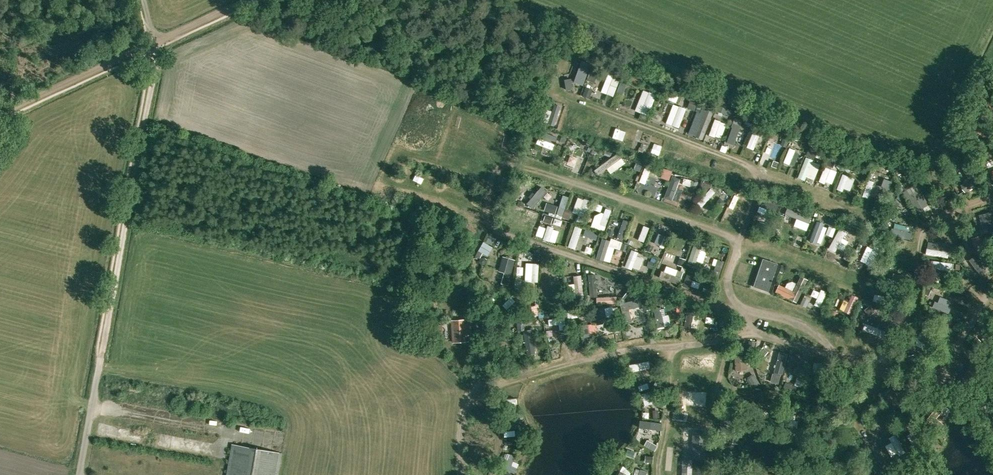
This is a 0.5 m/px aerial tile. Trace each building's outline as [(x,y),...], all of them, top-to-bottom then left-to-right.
[(574,87),(588,89),(591,68),(578,66),(574,87)] [(617,98),(625,78),(612,73),(604,93),(617,98)] [(640,112),(654,116),(660,94),(646,90),(640,112)] [(670,125),(684,129),(691,108),(677,104),(670,125)] [(554,125),(556,110),(549,109),(547,123),(554,125)] [(709,132),(715,115),(704,111),(698,128),(709,132)] [(720,138),(725,121),(718,119),(713,135),(720,138)] [(613,123),(609,135),(615,138),(620,125),(613,123)] [(736,123),(732,141),(743,144),(747,126),(736,123)] [(748,150),(756,153),(764,135),(756,132),(748,150)] [(775,160),(781,142),(774,139),(768,157),(775,160)] [(833,150),(830,156),(837,159),(840,154),(833,150)] [(583,151),(571,156),(576,169),(588,164),(583,151)] [(817,184),(825,164),(809,158),(802,178),(817,184)] [(621,162),(614,166),(617,171),(624,167),(621,162)] [(828,167),(823,182),(830,185),(835,170),(828,167)] [(667,169),(664,178),(674,181),(677,172),(667,169)] [(847,194),(849,190),(854,192),(859,180),(847,175),(840,191),(847,194)] [(688,178),(686,185),(694,188),(696,181),(688,178)] [(670,191),(676,196),(684,186),(677,181),(670,191)] [(866,199),(875,202),(881,185),(872,182),(866,199)] [(701,204),(707,209),(720,193),(715,188),(701,204)] [(549,214),(556,216),(563,192),(556,190),(549,214)] [(739,192),(734,207),(742,210),(748,195),(739,192)] [(582,216),(580,222),(587,224),(595,201),(582,197),(576,213),(582,216)] [(603,227),(609,229),(613,215),(607,213),(603,227)] [(822,223),(815,241),(822,244),(829,225),(822,223)] [(637,235),(642,238),(637,248),(644,251),(655,230),(642,224),(637,235)] [(552,226),(551,229),(543,227),(540,237),(559,242),(563,230),(552,226)] [(585,235),(591,237),(593,231),(579,226),(572,247),(580,250),(585,235)] [(843,253),(851,242),(842,235),(834,247),(843,253)] [(869,248),(874,240),(867,236),(863,245),(869,248)] [(602,258),(613,261),(617,249),(624,251),(627,243),(608,237),(602,258)] [(629,268),(637,271),(644,253),(635,250),(629,268)] [(682,264),(683,258),(672,256),(671,261),(682,264)] [(503,271),(508,272),(506,284),(513,285),(518,261),(506,258),(503,271)] [(769,291),(778,263),(764,258),(754,286),(769,291)] [(937,262),(937,271),(949,271),(949,262),(937,262)] [(856,296),(853,303),(848,301),(844,311),(856,316),(862,298),(856,296)] [(668,314),(668,307),(659,308),(660,328),(674,327),(673,314),(668,314)] [(688,327),(694,329),(699,311),(692,310),(688,327)] [(633,333),(640,333),(638,312),(632,312),(633,333)] [(454,342),(468,341),(466,319),(452,320),(454,342)] [(565,319),(553,319),(553,327),(565,327),(565,319)] [(599,324),(591,325),(594,336),(601,335),(599,324)] [(869,326),(867,331),(875,334),(877,329),(869,326)] [(777,368),(786,372),(793,355),(785,351),(777,368)] [(751,354),(739,355),(740,374),(753,373),(751,354)] [(648,407),(657,404),(655,392),(645,394),(648,407)] [(706,432),(693,431),(692,474),(705,474),(706,432)] [(895,443),(891,445),(894,454),(905,451),(899,435),(893,437),(895,443)] [(283,453),(232,444),(227,474),(279,474),(283,453)] [(630,474),(632,470),(621,464),(616,474),(617,474),(629,474),(630,474)]
